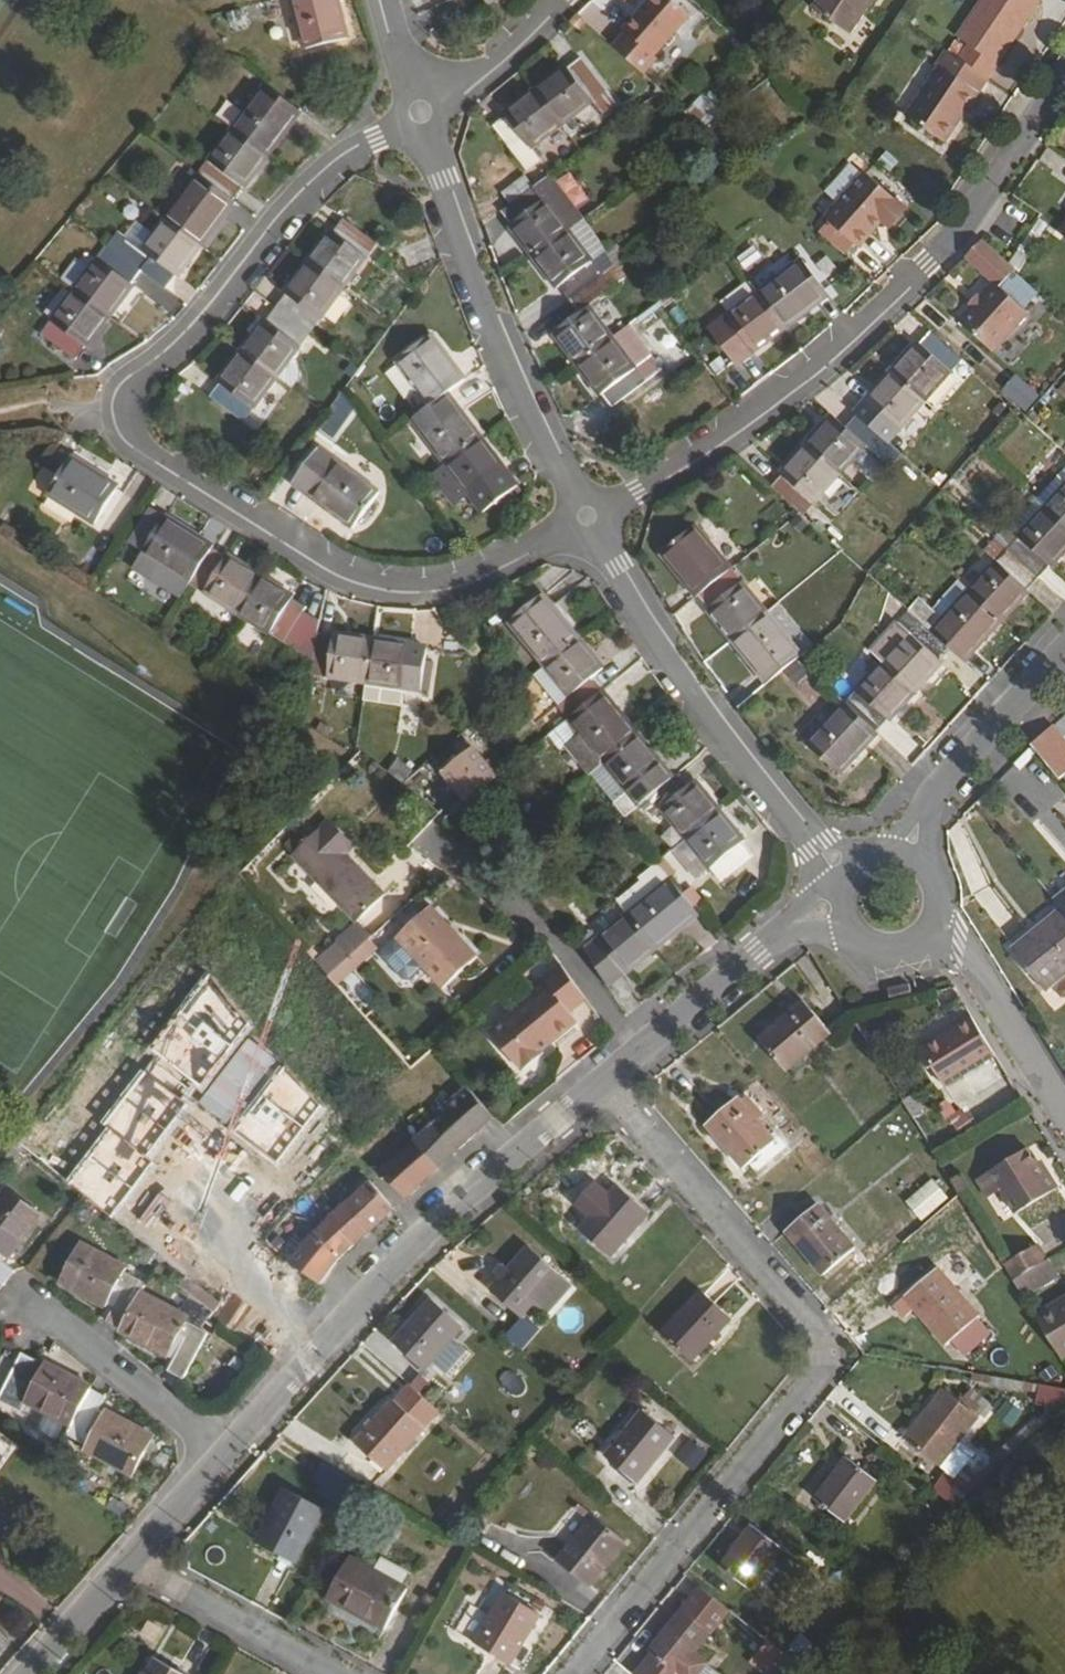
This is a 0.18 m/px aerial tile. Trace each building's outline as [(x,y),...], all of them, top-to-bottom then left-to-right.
[(302,52),(344,42),(333,0),(289,0),(302,52)] [(667,0),(650,0),(621,33),(623,35),(610,50),(642,78),(656,62),(652,59),(688,19),(667,0)] [(810,13),(846,38),(872,0),(818,0),(810,13)] [(985,81),(1037,4),(1031,0),(983,0),(956,41),(967,49),(959,63),(985,81)] [(959,63),(945,53),(934,71),(937,72),(904,119),(943,145),(956,125),(953,122),(961,111),(964,113),(985,81),(959,63)] [(566,68),(533,93),(560,128),(603,95),(578,61),(567,69),(566,68)] [(229,133),(264,159),(298,115),(263,89),(229,133)] [(702,131),(723,110),(704,91),(683,111),(702,131)] [(560,128),(533,93),(490,127),(515,161),(524,173),(536,164),(528,151),(560,128)] [(196,177),(229,203),(240,189),(241,190),(264,159),(229,133),(196,177)] [(826,224),(816,234),(843,257),(852,247),(855,250),(880,224),(883,228),(901,210),(864,175),(821,220),(826,224)] [(163,221),(197,247),(229,203),(196,177),(163,221)] [(532,259),(565,233),(541,201),(556,190),(547,177),(522,196),(498,214),(532,259)] [(905,214),(901,210),(883,228),(887,231),(905,214)] [(305,265),(340,291),(373,245),(339,219),(305,265)] [(104,248),(139,273),(148,260),(174,279),(197,247),(163,221),(139,253),(115,234),(104,248)] [(598,278),(565,233),(532,259),(555,289),(556,287),(567,302),(598,278)] [(751,276),(773,259),(754,236),(732,253),(751,276)] [(978,244),(962,260),(990,286),(955,324),(987,354),(1023,316),(995,290),(1011,273),(1003,266),(978,244)] [(104,248),(71,292),(105,318),(139,273),(104,248)] [(756,296),(781,330),(826,296),(801,262),(756,296)] [(273,309),(307,335),(340,291),(305,265),(283,295),(273,309)] [(609,291),(598,278),(567,302),(577,315),(550,336),(572,365),(607,339),(585,310),(609,291)] [(71,292),(37,337),(72,362),(82,348),(82,349),(105,318),(71,292)] [(733,366),(781,330),(756,296),(707,332),(733,366)] [(237,355),(272,381),(307,335),(273,309),(263,324),(262,323),(237,355)] [(625,326),(607,339),(631,371),(649,358),(625,326)] [(915,345),(890,374),(922,403),(960,362),(927,333),(916,346),(915,345)] [(428,407),(443,396),(461,382),(428,338),(394,363),(428,407)] [(631,371),(607,339),(572,365),(597,398),(599,397),(609,409),(658,371),(649,358),(631,371)] [(206,399),(240,423),(272,381),(237,355),(215,385),(217,386),(206,399)] [(890,374),(854,417),(884,444),(922,403),(890,374)] [(1015,374),(1000,390),(1025,412),(1040,396),(1015,374)] [(345,396),(321,429),(335,439),(359,406),(345,396)] [(444,466),(479,439),(454,409),(453,410),(443,396),(428,407),(409,422),(444,466)] [(830,419),(805,447),(837,476),(863,447),(887,470),(899,457),(884,444),(854,417),(842,430),(830,419)] [(517,489),(479,439),(444,466),(429,477),(454,509),(468,499),(482,516),(496,505),(517,489)] [(781,475),(768,489),(800,517),(837,476),(805,447),(780,474),(781,475)] [(1010,497),(1025,478),(985,447),(969,467),(1010,497)] [(324,471),(329,463),(315,453),(310,460),(324,471)] [(39,468),(25,491),(42,501),(45,497),(92,526),(115,490),(67,460),(56,478),(39,468)] [(374,495),(329,463),(324,471),(310,460),(291,486),(350,530),(374,495)] [(1033,504),(1042,512),(1064,487),(1064,468),(1033,504)] [(1064,533),(1064,487),(1042,512),(1064,533)] [(521,495),(517,489),(496,505),(500,511),(521,495)] [(1033,504),(1008,532),(1016,540),(1042,512),(1033,504)] [(993,541),(1036,580),(1064,549),(1064,533),(1042,512),(1016,540),(1008,532),(1004,529),(993,541)] [(209,550),(210,549),(162,519),(139,556),(187,586),(209,550)] [(658,555),(694,598),(727,571),(692,528),(658,555)] [(994,564),(968,594),(999,623),(1036,580),(993,541),(982,554),(994,564)] [(187,586),(234,615),(257,580),(209,550),(187,586)] [(694,598),(730,642),(763,615),(727,571),(694,598)] [(257,580),(234,615),(310,662),(314,636),(316,625),(300,616),(303,611),(290,602),(290,600),(257,580)] [(968,594),(956,584),(931,613),(942,622),(968,594)] [(949,652),(962,664),(999,623),(968,594),(942,622),(931,613),(919,602),(907,614),(949,652)] [(542,669),(576,642),(551,611),(550,612),(539,599),(507,626),(542,669)] [(881,664),(914,693),(949,652),(907,614),(896,626),(898,629),(873,656),(881,664)] [(730,642),(765,685),(794,662),(799,658),(763,615),(730,642)] [(308,676),(364,684),(369,642),(332,636),(332,639),(314,636),(310,662),(308,676)] [(364,684),(401,690),(418,693),(423,663),(424,651),(407,649),(407,647),(369,642),(364,684)] [(566,721),(598,695),(587,683),(600,672),(576,642),(542,669),(566,698),(555,708),(566,721)] [(423,663),(418,693),(425,694),(430,665),(423,663)] [(843,706),(874,734),(914,693),(881,664),(843,706)] [(566,698),(542,669),(531,677),(555,708),(566,698)] [(364,684),(361,704),(398,707),(401,690),(364,684)] [(602,764),(635,738),(600,693),(598,695),(566,721),(578,735),(602,764)] [(807,748),(837,776),(874,734),(843,706),(833,697),(797,737),(807,748)] [(1029,747),(1057,782),(1064,775),(1064,749),(1047,729),(1029,747)] [(564,747),(587,777),(602,764),(578,735),(564,747)] [(637,807),(668,782),(659,770),(660,769),(635,738),(602,764),(637,807)] [(442,773),(466,802),(496,778),(471,748),(442,773)] [(395,758),(386,772),(402,783),(412,769),(395,758)] [(683,842),(716,815),(691,784),(678,794),(668,782),(637,807),(647,820),(658,811),(683,842)] [(718,885),(750,859),(740,847),(741,846),(716,815),(683,842),(710,875),(718,885)] [(290,856),(354,924),(384,897),(345,855),(338,847),(346,838),(329,821),(290,856)] [(338,847),(345,855),(354,847),(346,838),(338,847)] [(613,902),(626,918),(669,883),(657,869),(613,902)] [(709,892),(718,885),(710,875),(702,883),(709,892)] [(653,951),(696,916),(690,908),(669,883),(626,918),(653,951)] [(1052,902),(1059,911),(1064,919),(1064,892),(1052,902)] [(429,907),(397,936),(444,987),(476,958),(429,907)] [(1059,911),(1010,951),(1044,992),(1064,974),(1064,919),(1059,911)] [(623,975),(653,951),(626,918),(596,941),(589,932),(576,942),(603,987),(620,973),(623,975)] [(349,961),(370,941),(354,924),(333,943),(335,946),(349,961)] [(330,979),(349,961),(335,946),(316,964),(330,979)] [(581,1002),(571,984),(557,967),(539,982),(543,988),(488,1034),(515,1066),(521,1071),(540,1055),(541,1051),(577,1021),(568,1012),(581,1002)] [(353,973),(343,982),(369,1011),(379,1002),(353,973)] [(886,1001),(906,996),(905,985),(885,989),(886,1001)] [(802,1006),(758,1042),(783,1073),(828,1036),(802,1006)] [(965,1015),(938,1032),(940,1038),(968,1020),(965,1015)] [(864,1047),(869,1043),(853,1018),(849,1022),(864,1047)] [(939,1084),(990,1053),(968,1020),(940,1038),(938,1032),(915,1047),(939,1084)] [(864,1047),(875,1065),(880,1061),(869,1043),(864,1047)] [(436,1167),(493,1120),(467,1092),(452,1105),(411,1143),(377,1173),(402,1200),(436,1167)] [(736,1100),(705,1126),(743,1169),(773,1143),(736,1100)] [(1039,1174),(1023,1148),(986,1171),(1011,1213),(1053,1186),(1044,1172),(1039,1174)] [(932,1178),(904,1201),(920,1221),(948,1198),(932,1178)] [(367,1233),(391,1211),(367,1183),(343,1206),(367,1233)] [(616,1189),(579,1232),(608,1258),(646,1215),(616,1189)] [(5,1260),(39,1218),(3,1192),(0,1196),(0,1255),(5,1260)] [(333,1266),(367,1233),(343,1206),(313,1234),(287,1265),(317,1288),(333,1266)] [(815,1206),(784,1232),(821,1276),(852,1250),(815,1206)] [(1007,1282),(1043,1259),(1033,1244),(998,1265),(1007,1282)] [(139,1294),(144,1286),(121,1275),(124,1271),(78,1247),(57,1285),(103,1309),(115,1289),(121,1292),(104,1325),(119,1332),(139,1294)] [(528,1251),(489,1293),(519,1320),(557,1277),(528,1251)] [(1007,1282),(1017,1297),(1053,1275),(1043,1259),(1007,1282)] [(2,1287),(12,1275),(0,1265),(0,1285),(2,1287)] [(936,1271),(904,1298),(945,1346),(976,1319),(936,1271)] [(1053,1357),(1064,1350),(1064,1290),(1061,1293),(1063,1298),(1052,1304),(1050,1299),(1027,1314),(1053,1357)] [(1061,1293),(1050,1299),(1052,1304),(1063,1298),(1061,1293)] [(119,1332),(117,1334),(164,1359),(176,1337),(183,1341),(172,1362),(165,1374),(181,1382),(205,1336),(183,1323),(185,1319),(139,1294),(119,1332)] [(700,1294),(660,1336),(689,1363),(729,1321),(700,1294)] [(430,1304),(392,1345),(422,1372),(459,1329),(430,1304)] [(176,1337),(164,1359),(172,1362),(183,1341),(176,1337)] [(20,1356),(0,1394),(0,1403),(19,1414),(24,1406),(67,1429),(88,1391),(89,1389),(43,1366),(41,1368),(30,1389),(24,1385),(35,1364),(20,1356)] [(41,1368),(35,1364),(24,1385),(30,1389),(41,1368)] [(437,1412),(409,1388),(394,1405),(392,1403),(355,1445),(384,1472),(437,1412)] [(1064,1405),(1064,1393),(1038,1388),(1034,1408),(1057,1412),(1064,1405)] [(88,1391),(67,1429),(63,1436),(85,1448),(83,1454),(130,1477),(150,1439),(104,1414),(103,1416),(97,1413),(103,1400),(88,1391)] [(937,1468),(943,1461),(956,1445),(978,1418),(944,1392),(904,1440),(937,1468)] [(1015,1428),(1023,1411),(1004,1402),(996,1418),(1015,1428)] [(643,1415),(606,1458),(636,1485),(672,1441),(643,1415)] [(1026,1441),(1039,1429),(1033,1422),(1005,1447),(1013,1454),(1019,1448),(1017,1446),(1024,1440),(1026,1441)] [(691,1471),(706,1455),(689,1439),(674,1454),(691,1471)] [(943,1461),(950,1469),(957,1476),(964,1470),(972,1459),(956,1445),(943,1461)] [(847,1461),(815,1502),(842,1523),(874,1483),(847,1461)] [(950,1469),(931,1492),(953,1507),(981,1482),(964,1470),(957,1476),(950,1469)] [(321,1510),(284,1490),(256,1545),(293,1564),(321,1510)] [(593,1520),(556,1562),(587,1587),(623,1544),(593,1520)] [(752,1528),(720,1569),(749,1591),(780,1549),(752,1528)] [(349,1560),(326,1601),(382,1632),(404,1592),(349,1560)] [(638,1673),(700,1673),(707,1666),(694,1655),(729,1614),(702,1591),(648,1653),(653,1657),(638,1673)] [(502,1596),(474,1645),(508,1666),(538,1616),(502,1596)] [(798,1633),(788,1646),(804,1658),(814,1645),(798,1633)] [(745,1661),(761,1673),(780,1673),(790,1660),(763,1638),(745,1661)] [(148,1673),(178,1673),(156,1661),(148,1673)] [(700,1673),(717,1673),(707,1666),(700,1673)]
